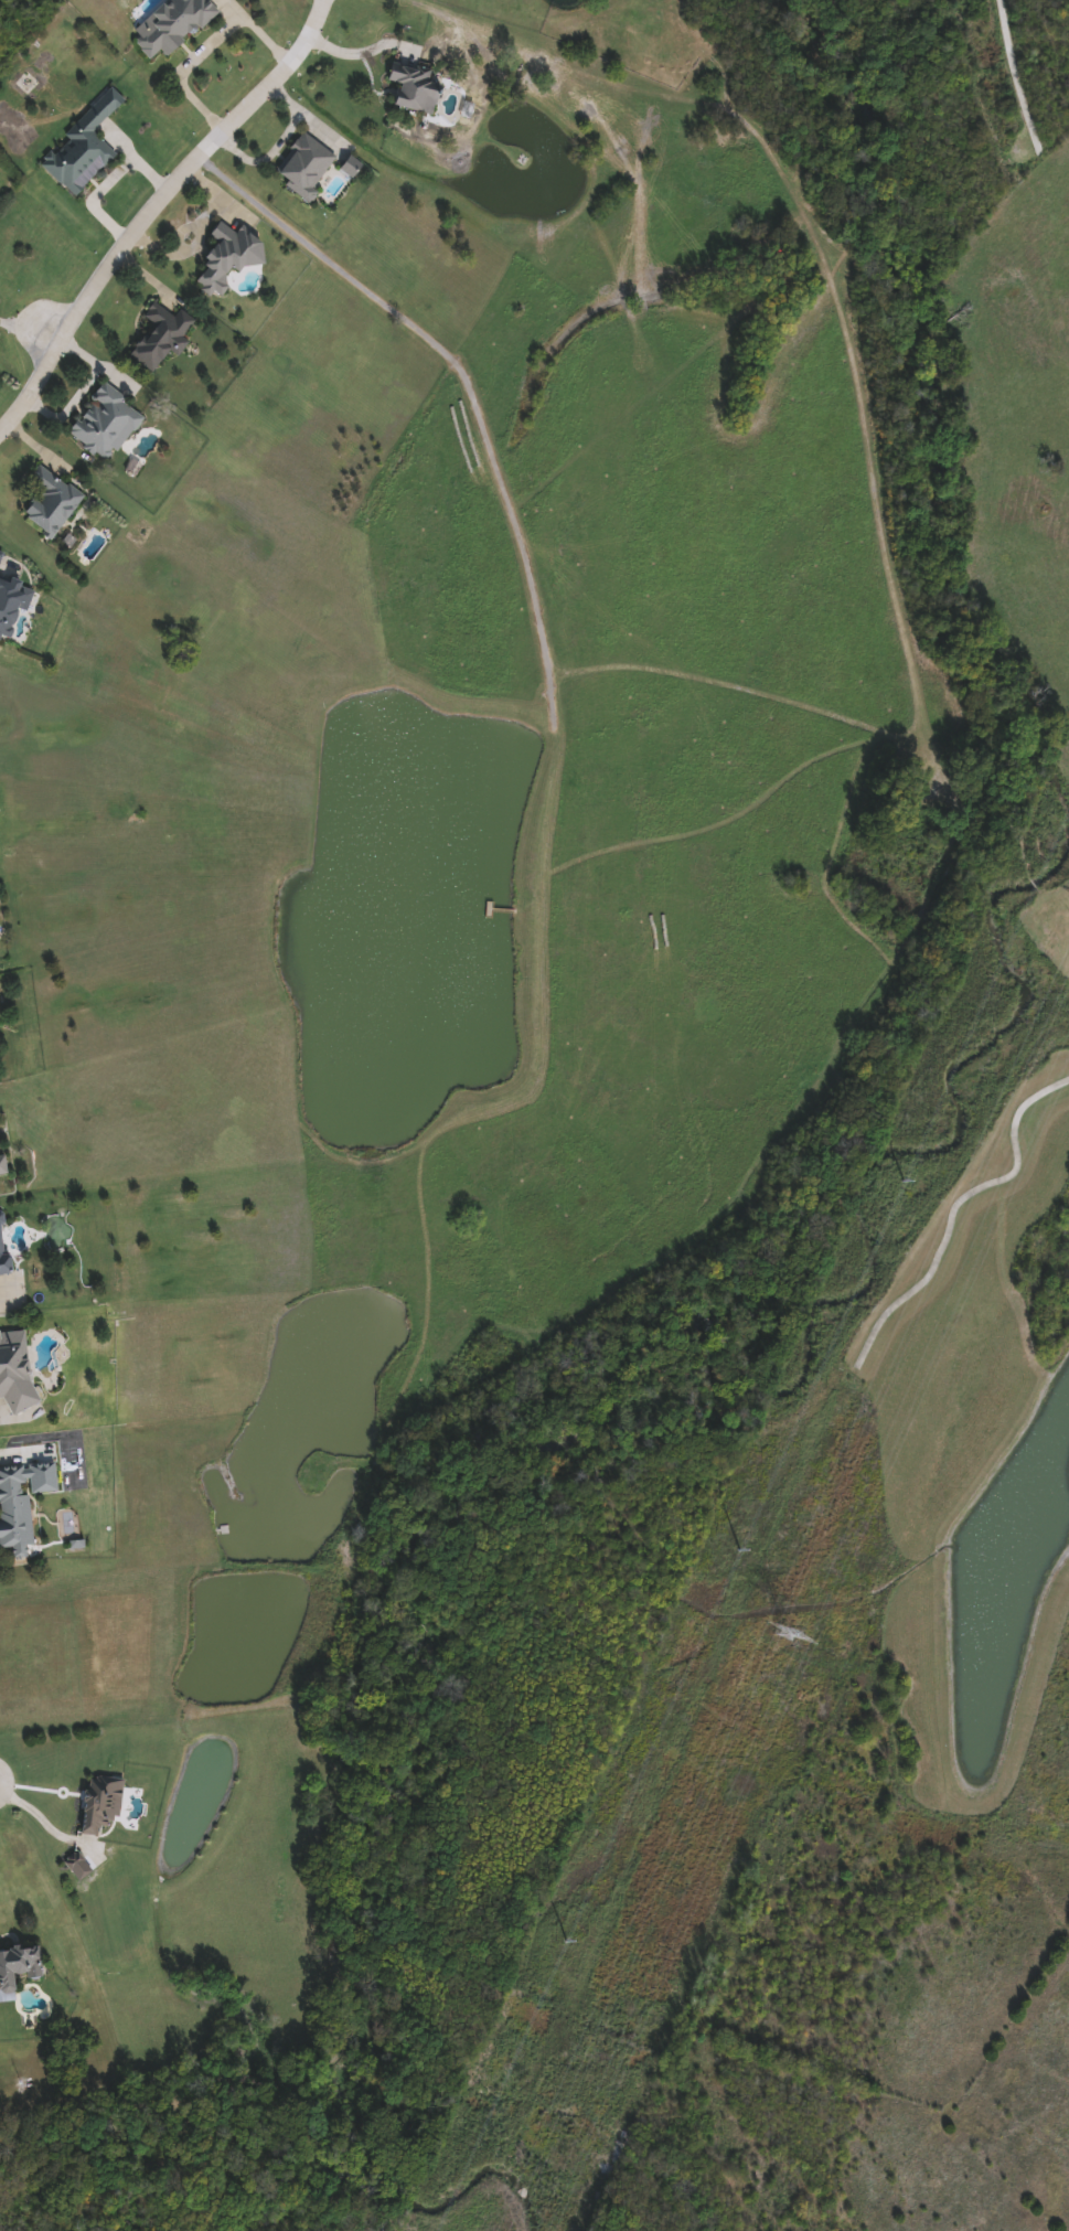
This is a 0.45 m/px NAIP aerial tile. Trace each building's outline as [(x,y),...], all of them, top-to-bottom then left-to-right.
[(153,15),(171,0),(198,0),(199,1),(200,0),(209,0),(221,12),(169,57),(163,51),(151,61),(135,42),(158,21),(153,15)] [(435,116),(398,107),(403,85),(391,83),(395,63),(436,72),(431,90),(441,93),(435,116)] [(75,199),(39,163),(111,88),(126,102),(95,132),(118,156),(75,199)] [(275,174),(306,135),(338,159),(314,190),(321,194),(312,204),(275,174)] [(257,224),(263,267),(226,271),(229,293),(209,297),(206,286),(205,286),(202,255),(216,254),(214,229),(257,224)] [(156,374),(132,357),(156,324),(146,318),(156,303),(175,318),(181,310),(199,323),(178,354),(172,351),(156,374)] [(70,431),(108,385),(147,417),(108,463),(70,431)] [(25,517),(43,492),(30,482),(42,465),(86,497),(56,540),(25,517)] [(1,637),(0,642),(0,552),(7,554),(4,561),(18,564),(14,576),(26,579),(24,589),(35,591),(30,612),(21,610),(14,640),(1,637)] [(10,1175),(0,1176),(0,1156),(8,1155),(10,1175)] [(11,1274),(0,1275),(0,1213),(7,1213),(11,1274)] [(8,1400),(0,1400),(0,1332),(29,1332),(30,1369),(42,1400),(43,1405),(15,1417),(8,1400)] [(3,1550),(0,1520),(0,1469),(28,1466),(36,1546),(28,1547),(29,1557),(18,1558),(17,1548),(3,1550)] [(125,1782),(119,1830),(103,1828),(101,1838),(84,1836),(90,1778),(125,1782)] [(19,2003),(0,2003),(0,1949),(43,1947),(44,1978),(18,1979),(19,2003)]
